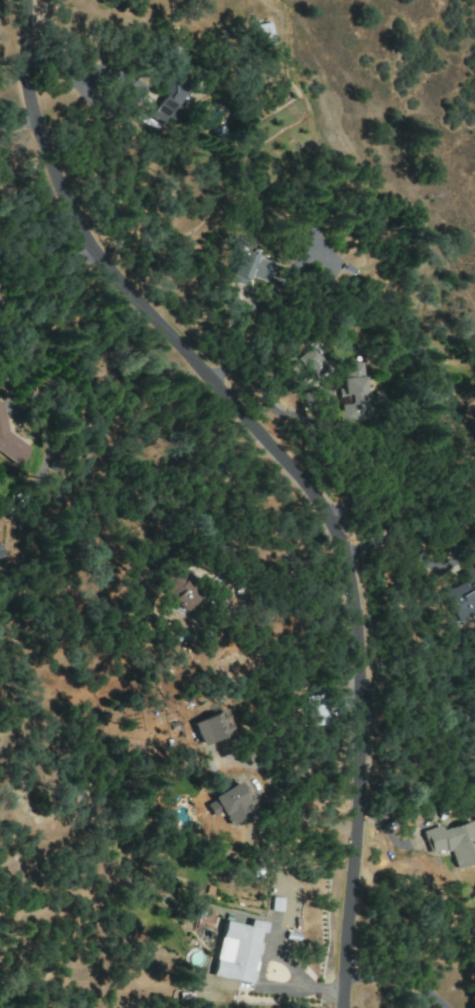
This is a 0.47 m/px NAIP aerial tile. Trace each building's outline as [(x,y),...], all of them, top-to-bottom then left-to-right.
[(272,44),(267,23),(251,26),(256,48),(272,44)] [(162,125),(183,91),(175,86),(188,63),(172,54),(164,68),(172,72),(146,115),(162,125)] [(295,357),(308,378),(324,368),(311,347),(295,357)] [(343,365),(345,388),(340,389),(342,423),(369,421),(364,363),(343,365)] [(25,456),(24,440),(7,441),(5,420),(0,420),(0,457),(25,456)] [(474,615),(474,567),(462,574),(466,582),(444,594),(460,623),(474,615)] [(181,611),(197,594),(171,569),(154,587),(181,611)] [(305,697),(311,727),(328,724),(322,694),(305,697)] [(190,723),(200,746),(231,733),(221,710),(190,723)] [(210,797),(227,826),(254,811),(238,781),(210,797)] [(440,826),(424,831),(430,854),(449,849),(455,870),(474,864),(474,833),(472,821),(441,829),(440,826)] [(250,983),(259,932),(263,933),(265,923),(248,920),(247,926),(220,921),(211,976),(250,983)]
